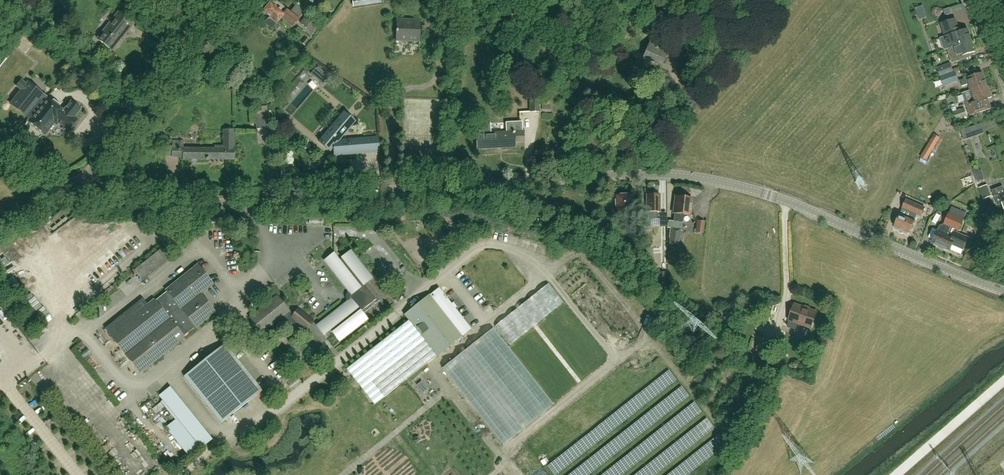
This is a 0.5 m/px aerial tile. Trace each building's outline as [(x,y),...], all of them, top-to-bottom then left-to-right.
[(299,19),(276,1),(274,4),(271,2),(263,12),(269,17),(264,23),(271,29),(276,23),(276,24),(281,18),(292,27),(299,19)] [(442,14),(442,1),(428,1),(428,14),(442,14)] [(123,36),(133,23),(118,12),(97,38),(111,49),(123,35),(123,36)] [(308,14),(300,23),(313,33),(320,24),(308,14)] [(419,42),(420,20),(396,19),(394,41),(419,42)] [(945,37),(940,39),(944,50),(945,50),(949,48),(949,47),(971,39),(968,29),(959,32),(958,28),(959,28),(956,19),(941,24),(944,33),(946,32),(947,36),(945,37)] [(306,36),(301,42),(305,45),(310,39),(306,36)] [(662,66),(668,52),(676,55),(681,45),(673,41),(669,48),(661,44),(662,42),(652,37),(643,57),(662,66)] [(971,39),(949,47),(949,48),(955,63),(971,57),(970,54),(975,52),(971,39)] [(25,54),(29,46),(22,42),(18,50),(25,54)] [(940,76),(953,72),(953,69),(951,64),(937,68),(940,76)] [(316,68),(310,75),(321,85),(328,78),(316,68)] [(944,87),(959,81),(956,74),(960,73),(959,71),(940,78),(944,87)] [(986,85),(982,72),(966,78),(959,80),(961,86),(968,84),(970,90),(986,85)] [(297,85),(310,85),(309,76),(297,76),(297,85)] [(74,117),(81,109),(71,101),(64,110),(47,97),(44,101),(40,98),(43,94),(27,82),(26,83),(21,80),(16,86),(21,90),(10,103),(29,118),(28,120),(45,134),(54,123),(56,125),(58,123),(69,131),(72,126),(74,128),(78,122),(77,121),(78,119),(74,117)] [(990,97),(986,85),(970,90),(964,92),(968,104),(971,115),(992,108),(988,98),(990,97)] [(538,112),(539,95),(529,95),(529,112),(538,112)] [(290,116),(295,110),(289,105),(284,111),(290,116)] [(268,129),(266,107),(254,108),(255,130),(268,129)] [(965,109),(953,113),(955,119),(955,120),(967,116),(965,109)] [(338,141),(354,122),(343,113),(319,142),(329,151),(334,146),(334,155),(378,151),(377,137),(338,141)] [(234,160),(235,146),(233,146),(234,130),(222,130),(222,146),(214,146),(214,148),(183,148),(183,141),(171,141),(171,157),(182,158),(182,160),(234,160)] [(524,141),(524,131),(476,134),(477,149),(515,146),(515,142),(524,141)] [(934,134),(921,158),(927,161),(940,138),(934,134)] [(971,176),(961,179),(964,187),(974,183),(971,176)] [(987,185),(979,188),(983,200),(991,197),(987,185)] [(1003,187),(992,191),(998,206),(1003,204),(1003,208),(1003,190),(1003,187)] [(659,212),(659,194),(646,194),(646,212),(644,212),(644,220),(655,219),(655,217),(658,217),(658,212),(659,212)] [(632,211),(631,195),(614,196),(615,212),(625,211),(626,222),(642,221),(641,213),(640,213),(640,210),(632,211)] [(689,217),(692,199),(675,197),(673,215),(674,215),(673,222),(682,223),(683,216),(689,217)] [(915,221),(917,215),(921,216),(924,208),(906,200),(902,208),(903,208),(900,214),(894,227),(896,227),(895,229),(907,234),(908,232),(909,233),(915,221)] [(958,233),(963,220),(966,213),(952,207),(944,225),(940,226),(938,231),(937,231),(932,243),(944,248),(944,249),(947,251),(948,250),(950,251),(952,245),(963,250),(968,238),(958,233)] [(678,248),(681,230),(667,228),(667,238),(669,238),(668,246),(678,248)] [(15,248),(4,252),(9,264),(19,260),(15,248)] [(143,281),(170,259),(162,249),(134,271),(143,281)] [(362,315),(380,301),(366,283),(372,278),(351,251),(342,258),(339,261),(334,254),(325,261),(349,291),(347,293),(346,294),(346,296),(346,298),(346,300),(347,302),(317,326),(324,335),(331,329),(333,332),(340,341),(367,320),(362,315)] [(183,336),(195,326),(197,328),(215,313),(200,294),(213,284),(197,265),(166,290),(168,292),(155,302),(154,300),(148,305),(143,298),(105,329),(140,373),(184,338),(183,336)] [(668,273),(658,273),(658,292),(668,292),(668,273)] [(549,284),(512,313),(495,326),(510,345),(563,302),(549,284)] [(437,356),(471,329),(439,288),(429,296),(420,303),(405,315),(409,320),(356,362),(384,397),(436,356),(437,356)] [(293,316),(277,296),(250,318),(262,332),(278,320),(280,322),(292,324),(295,321),(306,330),(313,321),(298,309),(293,316)] [(575,300),(615,355),(638,338),(625,320),(613,329),(608,322),(603,325),(597,318),(595,319),(589,312),(587,314),(576,299),(575,300)] [(811,329),(817,313),(794,305),(788,321),(789,321),(787,327),(796,330),(798,324),(811,329)] [(494,328),(457,357),(440,370),(500,445),(553,403),(494,328)] [(262,391),(242,366),(225,344),(184,376),(221,423),(262,391)] [(414,393),(422,387),(418,383),(410,389),(414,393)] [(113,395),(117,403),(126,398),(122,391),(113,395)] [(176,423),(166,430),(189,461),(212,444),(175,394),(162,403),(176,423)] [(154,397),(150,400),(156,407),(160,403),(154,397)]
